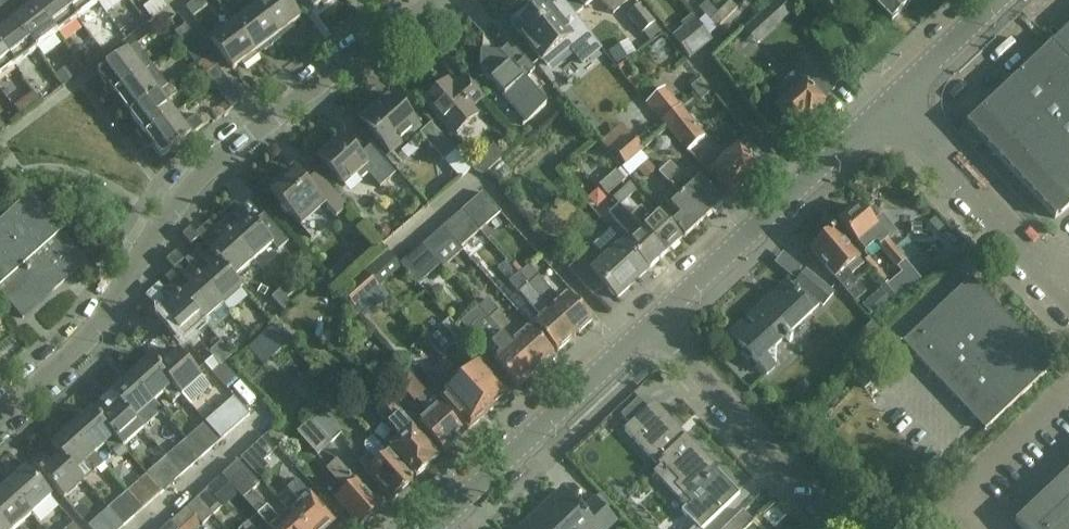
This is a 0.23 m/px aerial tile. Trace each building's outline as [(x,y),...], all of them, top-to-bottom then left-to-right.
[(0,2),(0,3),(11,17),(18,12),(9,0),(3,0),(0,2)] [(62,0),(42,0),(34,6),(57,36),(77,20),(62,0)] [(95,0),(62,0),(77,20),(98,5),(95,0)] [(202,0),(197,0),(186,8),(193,18),(207,7),(202,0)] [(255,9),(279,41),(295,29),(292,26),(300,20),(285,0),(266,0),(255,9)] [(313,10),(321,4),(324,8),(334,0),(306,0),(313,10)] [(585,9),(594,0),(577,0),(585,9)] [(613,16),(631,0),(599,0),(613,16)] [(904,0),(870,0),(891,22),(909,5),(904,0)] [(582,65),(601,50),(562,1),(550,11),(549,10),(547,12),(542,6),(531,15),(528,11),(516,20),(520,25),(515,29),(542,62),(543,61),(548,67),(570,49),(582,65)] [(781,1),(763,17),(774,28),(791,12),(781,1)] [(737,10),(730,2),(720,12),(727,20),(737,10)] [(0,3),(0,19),(3,23),(11,17),(0,3)] [(698,11),(709,22),(717,15),(706,4),(698,11)] [(57,36),(34,6),(14,22),(36,51),(57,36)] [(640,6),(628,17),(642,34),(655,24),(640,6)] [(279,41),(255,9),(234,24),(258,57),(259,56),(256,53),(262,48),(265,52),(279,41)] [(727,20),(720,12),(709,22),(716,30),(727,20)] [(695,21),(675,37),(673,39),(689,59),(712,41),(695,21)] [(14,22),(0,32),(0,49),(15,68),(36,51),(14,22)] [(258,57),(234,24),(211,41),(233,71),(241,65),(243,68),(258,57)] [(194,36),(186,26),(175,34),(183,44),(194,36)] [(1051,44),(1068,63),(1068,28),(1051,44)] [(183,44),(199,65),(210,57),(202,47),(194,36),(183,44)] [(480,70),(504,97),(527,123),(546,106),(526,83),(530,80),(527,77),(534,70),(511,43),(494,58),(482,57),(481,70),(480,70)] [(1051,44),(966,125),(967,126),(967,125),(1054,219),(1055,220),(1068,206),(1068,63),(1051,44)] [(152,68),(136,46),(98,75),(107,88),(104,90),(111,99),(152,68)] [(15,68),(0,49),(0,79),(15,68)] [(809,61),(774,92),(782,101),(774,109),(794,130),(807,118),(809,119),(813,116),(817,117),(822,112),(822,107),(825,105),(822,102),(835,90),(809,61)] [(224,77),(217,67),(206,76),(214,86),(224,77)] [(167,88),(152,68),(111,99),(117,107),(120,105),(129,117),(167,88)] [(214,86),(232,109),(243,101),(224,77),(214,86)] [(424,103),(453,137),(478,115),(473,109),(483,100),(465,78),(454,88),(448,81),(424,103)] [(171,85),(167,88),(129,117),(139,129),(135,132),(142,141),(175,116),(166,104),(178,95),(171,85)] [(688,152),(704,139),(664,89),(646,104),(661,123),(663,122),(688,152)] [(361,120),(376,136),(392,154),(419,129),(389,95),(361,120)] [(183,127),(175,116),(142,141),(148,149),(152,146),(161,159),(203,128),(196,118),(183,127)] [(455,152),(438,132),(431,124),(419,134),(443,162),(455,152)] [(631,137),(613,152),(626,167),(644,152),(631,137)] [(318,159),(333,175),(345,187),(358,175),(362,179),(367,174),(380,188),(395,175),(385,164),(370,147),(359,157),(342,138),(318,159)] [(470,168),(471,170),(484,176),(503,159),(493,147),(470,168)] [(738,147),(709,173),(730,196),(759,170),(738,147)] [(691,187),(671,163),(659,173),(703,221),(722,204),(710,191),(700,179),(691,187)] [(599,185),(607,194),(624,179),(616,169),(599,185)] [(295,172),(271,193),(282,206),(280,208),(287,215),(289,213),(301,226),(324,205),(336,220),(348,209),(338,197),(324,181),(312,191),(295,172)] [(703,221),(659,173),(648,184),(670,207),(680,218),(672,225),(684,238),(703,221)] [(630,185),(614,200),(621,207),(637,193),(630,185)] [(483,194),(462,212),(481,232),(501,214),(483,194)] [(23,320),(87,262),(62,234),(63,233),(31,197),(30,197),(31,198),(0,225),(0,294),(23,320)] [(632,239),(625,245),(648,272),(664,257),(633,221),(619,206),(610,214),(632,239)] [(238,233),(234,237),(233,238),(255,263),(273,247),(278,252),(288,243),(264,215),(255,223),(241,207),(231,216),(240,226),(235,231),(238,233)] [(842,223),(839,225),(864,254),(876,244),(901,274),(887,286),(898,300),(922,282),(888,242),(896,235),(882,218),(874,225),(859,208),(851,215),(847,215),(842,219),(842,223)] [(481,232),(462,212),(443,229),(461,249),(481,232)] [(641,213),(633,221),(664,257),(681,241),(657,216),(649,223),(641,213)] [(218,250),(213,255),(235,280),(255,263),(233,238),(221,225),(212,233),(221,244),(216,248),(218,250)] [(463,252),(461,249),(443,229),(423,246),(441,266),(444,269),(463,252)] [(199,239),(190,230),(182,237),(191,247),(199,239)] [(810,250),(824,267),(856,303),(867,294),(847,271),(859,260),(833,230),(829,233),(826,233),(825,234),(824,238),(817,244),(818,246),(812,251),(811,250),(810,250)] [(593,272),(580,259),(568,270),(593,297),(604,287),(617,300),(648,272),(625,245),(619,238),(601,254),(606,260),(593,272)] [(441,266),(423,246),(400,266),(418,286),(441,266)] [(207,278),(202,282),(223,307),(244,289),(235,280),(213,255),(211,252),(201,260),(210,271),(205,275),(207,278)] [(174,270),(184,262),(176,254),(166,262),(174,270)] [(529,267),(520,275),(519,276),(574,338),(592,322),(568,295),(560,301),(529,267)] [(188,295),(183,299),(204,324),(223,307),(202,282),(191,269),(181,278),(190,288),(185,292),(188,295)] [(834,295),(822,286),(805,272),(795,284),(799,287),(793,292),(785,283),(784,284),(784,285),(749,318),(748,317),(747,318),(755,327),(749,333),(741,324),(729,335),(767,376),(775,369),(775,348),(785,339),(789,344),(792,341),(788,336),(820,305),(823,308),(834,295)] [(344,296),(354,308),(378,287),(367,275),(344,296)] [(532,326),(543,337),(557,353),(574,338),(519,276),(518,275),(508,284),(540,319),(532,326)] [(971,279),(955,294),(902,344),(904,345),(905,344),(985,428),(984,430),(985,431),(1053,367),(1052,366),(1050,368),(1030,347),(1033,345),(1032,344),(1031,344),(971,281),(972,280),(971,279)] [(291,281),(280,291),(287,300),(287,299),(298,290),(291,281)] [(162,295),(171,305),(160,315),(174,331),(184,342),(204,324),(183,299),(171,286),(162,295)] [(287,300),(280,291),(272,298),(283,312),(292,305),(287,299),(287,300)] [(488,301),(478,309),(480,311),(479,311),(536,372),(537,372),(536,371),(539,368),(540,369),(541,368),(541,367),(544,370),(555,361),(552,358),(554,356),(529,329),(521,337),(488,301)] [(480,311),(478,309),(461,324),(493,361),(503,372),(518,388),(531,376),(531,377),(532,376),(532,375),(535,372),(536,373),(536,372),(479,311),(480,311)] [(462,338),(447,322),(425,340),(440,357),(462,338)] [(159,351),(149,360),(182,397),(202,379),(178,352),(171,359),(170,357),(169,358),(170,359),(168,362),(159,351)] [(205,365),(214,374),(223,366),(214,357),(205,365)] [(472,369),(463,359),(452,370),(491,412),(510,395),(495,379),(479,362),(472,369)] [(182,397),(149,360),(130,377),(154,404),(163,396),(172,405),(182,397)] [(452,370),(444,361),(432,372),(448,390),(440,398),(448,407),(470,431),(491,412),(452,370)] [(233,396),(234,398),(250,415),(261,406),(224,365),(223,366),(214,374),(213,375),(232,396),(233,396)] [(402,384),(417,401),(426,393),(411,376),(402,384)] [(162,414),(154,404),(130,377),(110,394),(134,422),(143,413),(152,423),(162,414)] [(429,415),(420,424),(411,414),(404,420),(433,453),(438,448),(444,454),(464,435),(450,419),(426,393),(417,401),(429,415)] [(142,431),(134,422),(110,394),(91,411),(123,448),(142,431)] [(234,398),(206,423),(221,441),(241,424),(250,416),(234,398)] [(389,449),(401,463),(416,479),(438,459),(433,453),(404,420),(388,402),(376,413),(400,439),(389,449)] [(709,479),(718,471),(715,469),(695,448),(691,453),(682,444),(685,441),(654,408),(655,408),(653,405),(625,432),(659,468),(653,474),(682,505),(705,483),(707,484),(710,480),(709,479)] [(341,436),(319,410),(309,418),(311,421),(332,444),(341,436)] [(123,448),(91,411),(71,428),(95,456),(105,447),(113,457),(123,448)] [(332,444),(311,421),(297,433),(318,457),(332,444)] [(221,441),(206,423),(186,440),(202,458),(221,441)] [(104,465),(95,456),(71,428),(51,446),(60,456),(75,473),(85,465),(94,475),(104,465)] [(278,448),(267,436),(241,459),(257,477),(267,468),(263,463),(278,448)] [(388,454),(373,437),(365,444),(364,449),(366,452),(368,455),(359,463),(378,484),(392,500),(413,482),(388,454)] [(202,458),(186,440),(178,447),(194,466),(202,458)] [(41,455),(32,463),(64,500),(80,486),(84,483),(75,473),(60,456),(50,465),(41,455)] [(147,475),(163,493),(182,476),(166,457),(147,475)] [(238,462),(222,477),(258,517),(269,528),(304,528),(290,514),(280,523),(252,492),(259,486),(238,462)] [(336,501),(346,512),(361,528),(380,511),(337,463),(327,472),(346,492),(336,501)] [(51,499),(25,469),(5,487),(31,516),(51,499)] [(1022,528),(1068,528),(1068,472),(1016,522),(1022,528)] [(127,492),(143,510),(163,493),(147,475),(127,492)] [(290,514),(304,528),(327,528),(333,523),(297,483),(288,491),(300,505),(290,514)] [(5,487),(0,491),(0,522),(6,528),(17,528),(31,516),(5,487)] [(223,508),(207,491),(198,499),(213,516),(223,508)] [(615,522),(595,500),(583,511),(580,508),(579,509),(562,491),(561,492),(564,495),(539,518),(536,515),(521,528),(608,528),(615,522)] [(127,492),(119,499),(108,509),(124,527),(143,510),(127,492)] [(198,499),(171,524),(176,528),(183,528),(195,518),(203,526),(213,516),(198,499)] [(108,509),(88,527),(89,528),(122,528),(124,527),(108,509)] [(237,512),(227,521),(234,528),(250,528),(248,527),(237,512)] [(725,528),(746,528),(753,523),(743,512),(725,528)] [(258,517),(257,517),(268,528),(269,528),(258,517)]
